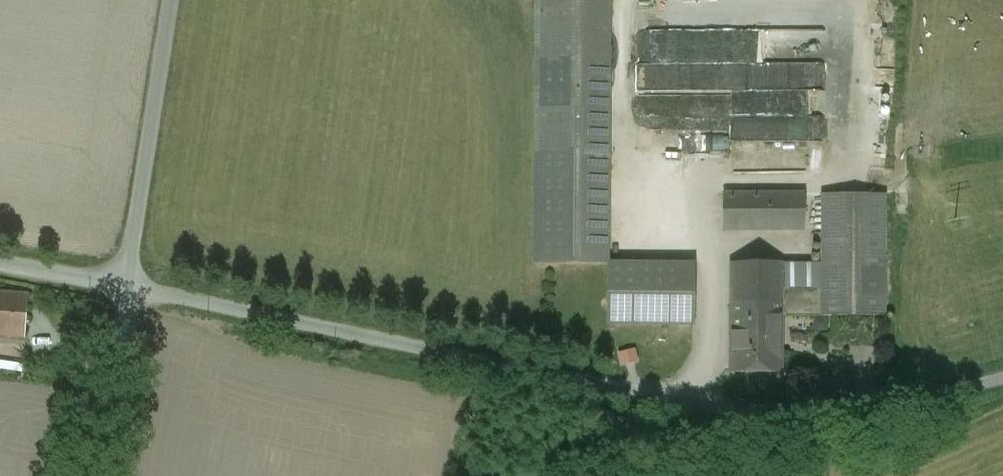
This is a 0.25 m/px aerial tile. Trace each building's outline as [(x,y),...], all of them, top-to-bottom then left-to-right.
[(536,153),(607,153),(608,0),(537,0),(536,153)] [(684,0),(644,0),(646,37),(662,36),(660,11),(675,10),(675,12),(684,12),(684,0)] [(607,153),(536,153),(535,264),(606,264),(607,153)] [(683,153),(635,153),(635,194),(683,193),(683,153)] [(804,195),(723,195),(722,231),(803,230),(804,195)] [(884,195),(822,195),(822,265),(782,265),(782,316),(822,316),(822,317),(884,317),(884,195)] [(693,266),(608,264),(607,325),(693,326),(693,266)] [(782,264),(731,264),(730,373),(781,373),(781,352),(782,352),(782,334),(782,316),(782,265),(782,264)] [(0,293),(0,336),(25,338),(27,295),(0,293)]
